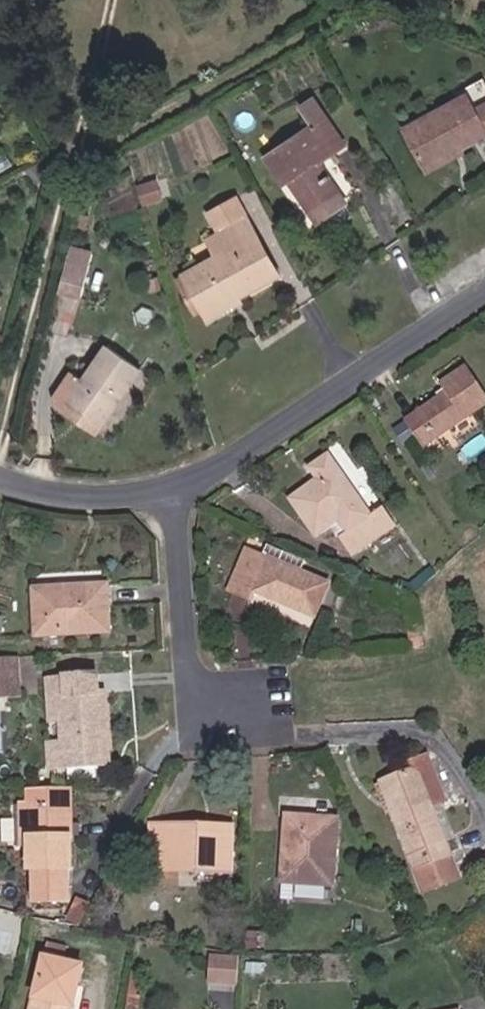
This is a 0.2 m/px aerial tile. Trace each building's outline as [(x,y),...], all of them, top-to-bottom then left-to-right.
[(423,172),(458,152),(484,136),(484,85),(480,76),(456,89),(462,101),(459,102),(401,134),(423,172)] [(317,107),(298,116),(313,142),(265,170),(279,195),(287,190),(304,221),(336,204),(318,175),(346,158),(317,107)] [(458,152),(423,172),(426,179),(462,159),(458,152)] [(203,227),(212,244),(216,242),(225,262),(203,273),(179,284),(197,319),(230,302),(234,309),(277,285),(235,210),(203,227)] [(193,253),(203,273),(225,262),(216,242),(212,244),(193,253)] [(86,300),(96,257),(73,252),(63,294),(86,300)] [(140,370),(107,346),(79,386),(67,404),(100,427),(140,370)] [(405,430),(421,456),(484,413),(484,410),(461,377),(435,397),(439,404),(405,430)] [(56,405),(96,433),(100,427),(67,404),(79,386),(67,378),(55,395),(56,405)] [(321,456),(306,467),(315,482),(289,502),(314,537),(326,528),(337,519),(345,530),(336,538),(349,558),(397,528),(382,508),(364,519),(321,456)] [(337,519),(326,528),(335,539),(336,538),(345,530),(337,519)] [(310,567),(271,552),(267,563),(306,577),(310,567)] [(251,556),(237,599),(256,606),(259,597),(321,620),(332,588),(267,563),(251,556)] [(33,597),(37,641),(106,638),(106,595),(33,597)] [(0,666),(0,701),(20,700),(18,665),(0,666)] [(68,699),(64,699),(65,725),(66,745),(49,746),(51,769),(71,768),(71,783),(103,781),(103,769),(111,768),(108,698),(97,698),(97,679),(68,681),(68,699)] [(65,725),(64,699),(50,700),(51,725),(65,725)] [(409,763),(413,771),(381,782),(421,890),(457,877),(430,806),(440,803),(423,758),(409,763)] [(67,874),(67,793),(26,794),(26,809),(26,849),(26,874),(30,874),(31,906),(65,906),(65,874),(67,874)] [(26,849),(26,809),(18,808),(18,848),(26,849)] [(335,825),(287,820),(281,886),(331,889),(335,825)] [(198,838),(198,827),(148,826),(148,873),(231,873),(231,838),(198,838)] [(198,838),(231,838),(231,827),(198,827),(198,838)] [(242,987),(242,958),(214,953),(214,985),(242,987)] [(70,984),(33,978),(28,1008),(66,1008),(70,984)]
